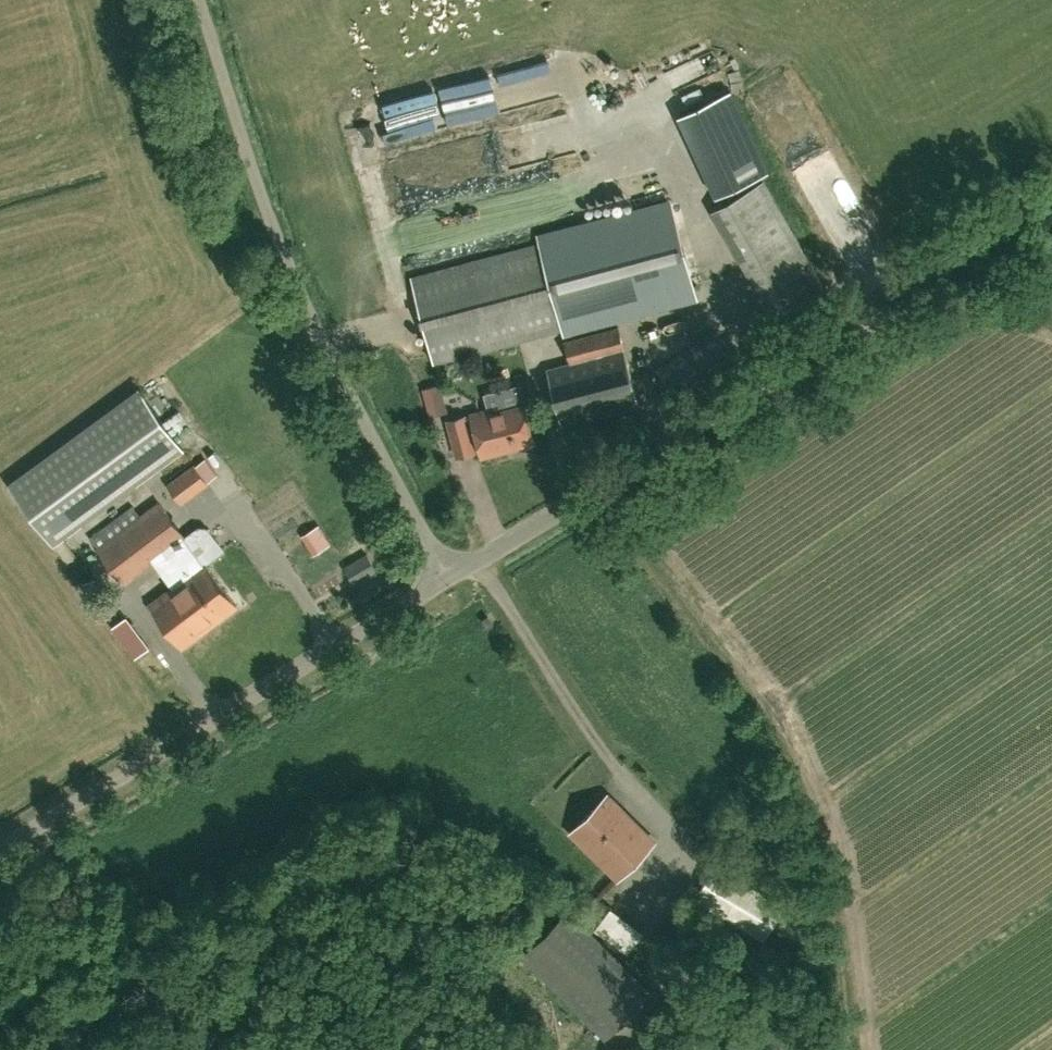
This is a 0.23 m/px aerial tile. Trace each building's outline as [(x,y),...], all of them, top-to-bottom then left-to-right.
[(774,133),(788,157),(826,136),(812,112),(774,133)] [(759,149),(706,173),(716,196),(769,171),(759,149)] [(823,286),(763,181),(714,209),(739,253),(774,314),(823,286)] [(696,294),(672,200),(536,235),(538,239),(410,273),(432,358),(560,325),(561,329),(696,294)] [(562,425),(640,405),(619,327),(566,341),(572,362),(547,369),(562,425)] [(682,404),(739,367),(714,331),(658,369),(682,404)] [(476,365),(485,381),(511,367),(502,351),(476,365)] [(9,483),(53,544),(183,449),(138,389),(9,483)] [(492,414),(501,450),(534,442),(525,406),(492,414)] [(458,456),(475,451),(472,441),(478,439),(482,455),(501,450),(492,414),(491,409),(471,414),(472,418),(466,419),(465,416),(448,420),(458,456)] [(194,465),(167,485),(180,502),(207,482),(194,465)] [(98,549),(123,583),(185,537),(159,503),(98,549)] [(164,559),(181,582),(151,604),(183,646),(237,605),(206,563),(203,565),(186,543),(164,559)] [(355,582),(376,569),(367,554),(346,567),(355,582)] [(489,628),(494,624),(488,615),(482,619),(489,628)] [(618,878),(654,841),(607,795),(572,832),(618,878)] [(763,942),(785,906),(716,863),(694,900),(763,942)] [(631,947),(636,950),(647,935),(611,908),(595,929),(627,953),(631,947)] [(605,1036),(651,991),(570,910),(524,956),(605,1036)]
